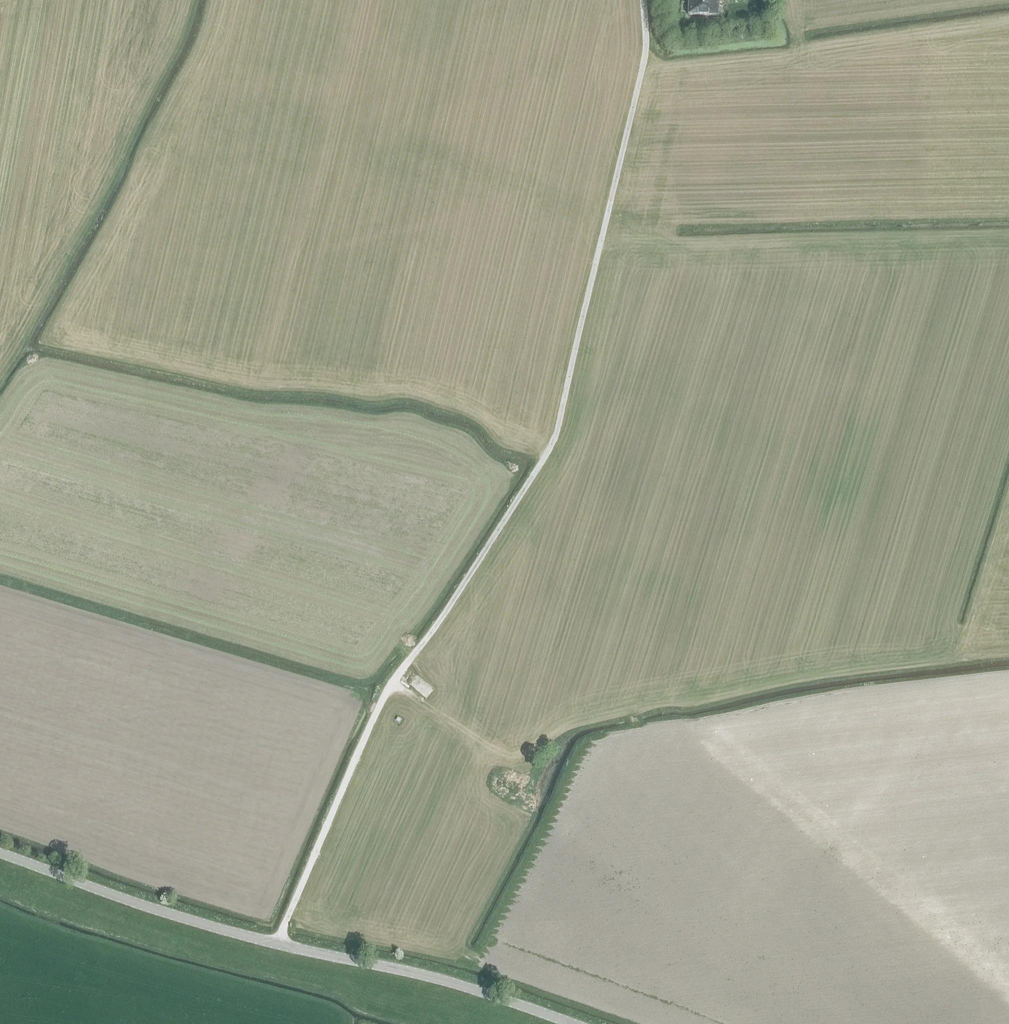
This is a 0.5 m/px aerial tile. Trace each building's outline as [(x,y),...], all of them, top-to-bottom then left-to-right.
[(688,16),(719,16),(719,3),(724,3),(724,0),(689,0),(688,16)]
